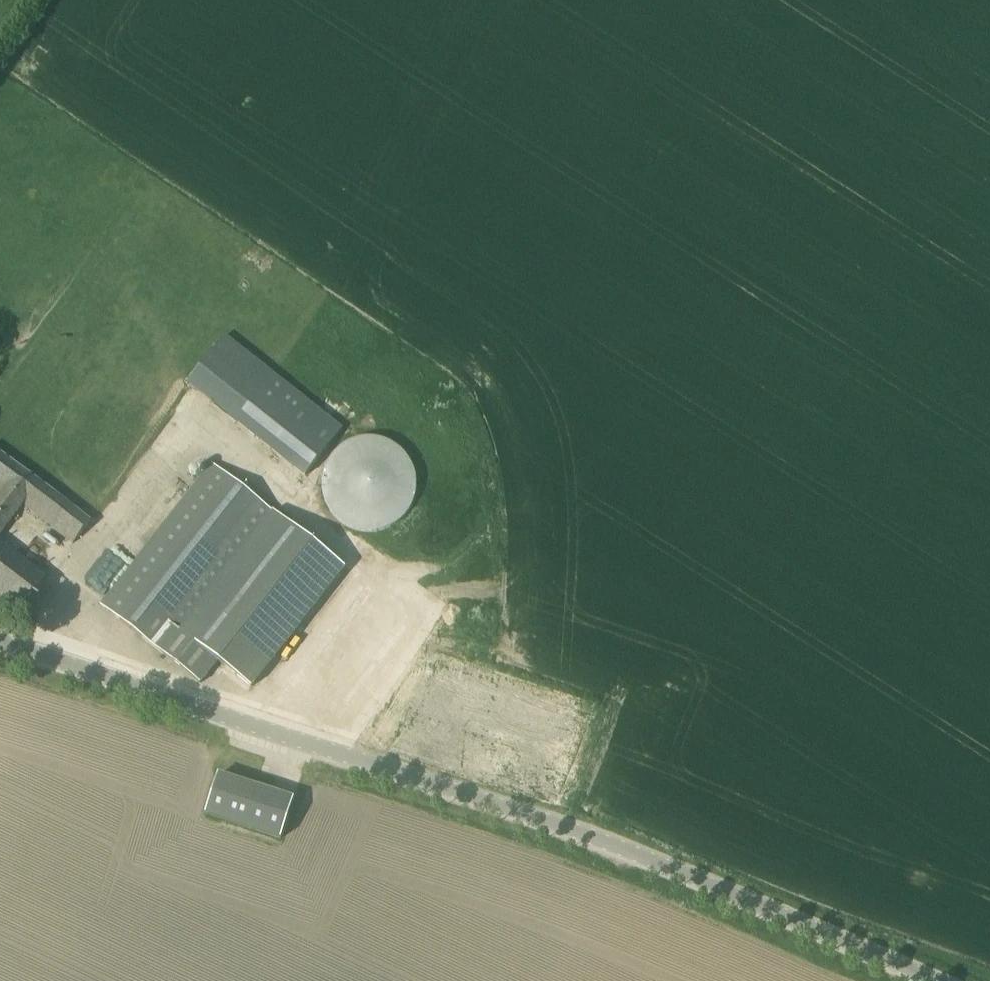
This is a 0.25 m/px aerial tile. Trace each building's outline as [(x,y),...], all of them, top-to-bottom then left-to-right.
[(343,428),(276,376),(260,396),(239,380),(217,409),(304,477),(343,428)] [(415,486),(414,476),(411,468),(406,458),(400,451),(392,444),(385,440),(376,437),(367,436),(359,437),(349,439),(339,444),(331,450),(325,458),(320,465),(317,477),(316,486),(317,494),(320,506),(325,513),(330,520),(339,527),(347,531),(355,534),(363,535),(370,535),(376,534),(382,532),(390,528),(400,521),(406,513),(410,506),(414,495),(415,486)] [(24,506),(73,544),(91,521),(0,452),(0,482),(5,486),(0,492),(0,535),(24,506)] [(252,687),(345,569),(275,514),(211,464),(102,605),(201,683),(219,661),(252,687)] [(18,613),(47,578),(0,541),(0,599),(18,613)] [(217,776),(205,814),(281,839),(293,801),(217,776)]
